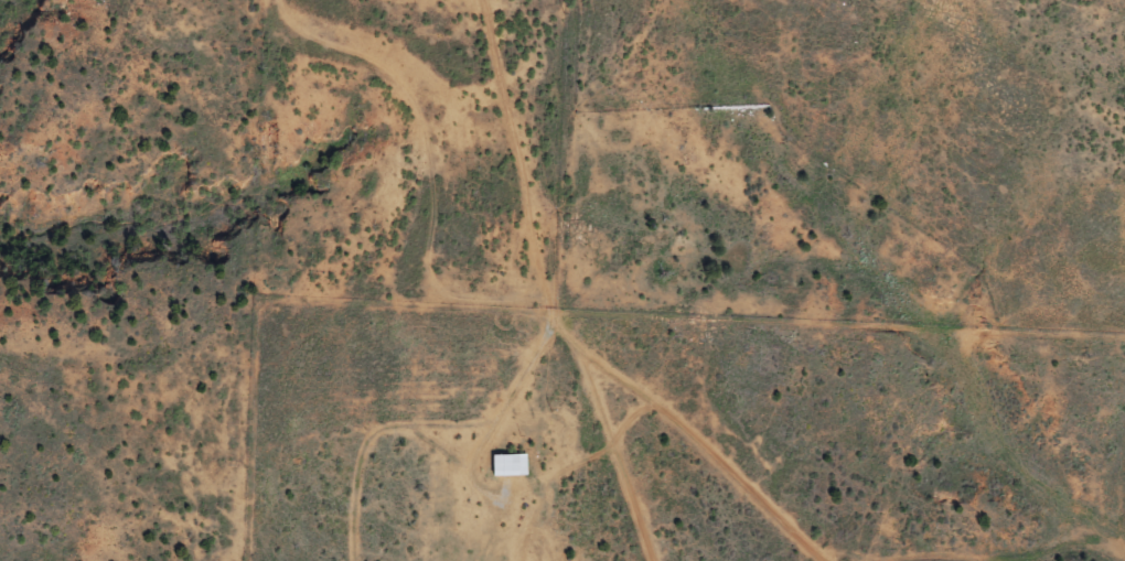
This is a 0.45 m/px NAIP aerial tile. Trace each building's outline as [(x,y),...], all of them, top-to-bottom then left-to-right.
[(525,453),(491,453),(491,475),(525,475),(525,453)]
